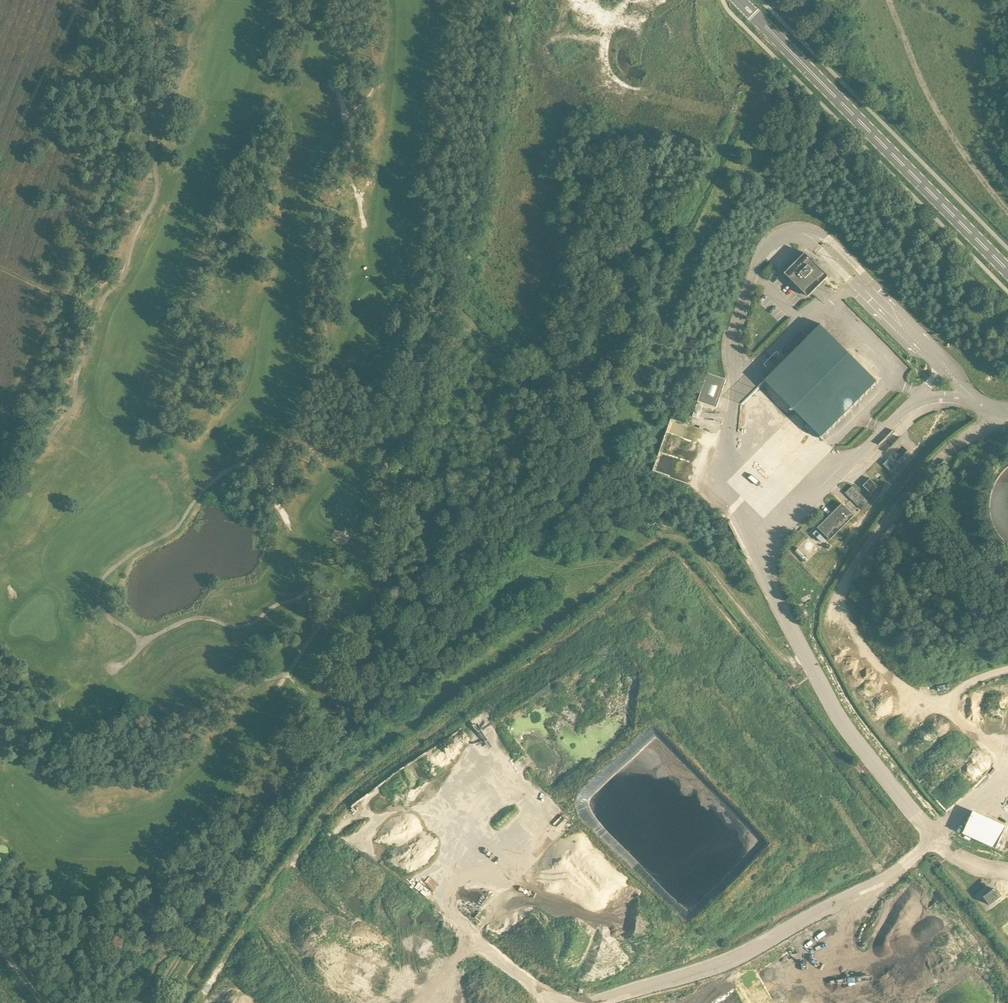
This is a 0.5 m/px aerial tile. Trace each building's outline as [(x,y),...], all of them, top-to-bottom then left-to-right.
[(812,262),(804,254),(784,274),(808,297),(828,277),(817,266),(819,265),(814,260),(812,262)] [(716,408),(726,380),(707,374),(697,402),(716,408)] [(698,419),(702,407),(696,405),(692,417),(698,419)] [(891,472),(895,468),(887,460),(883,464),(891,472)] [(870,493),(877,487),(869,479),(863,486),(870,493)] [(829,540),(853,516),(842,504),(817,528),(829,540)] [(852,593),(856,583),(850,581),(846,590),(852,593)] [(974,812),(964,834),(997,849),(1007,827),(974,812)] [(989,905),(1000,897),(994,889),(983,897),(989,905)]
